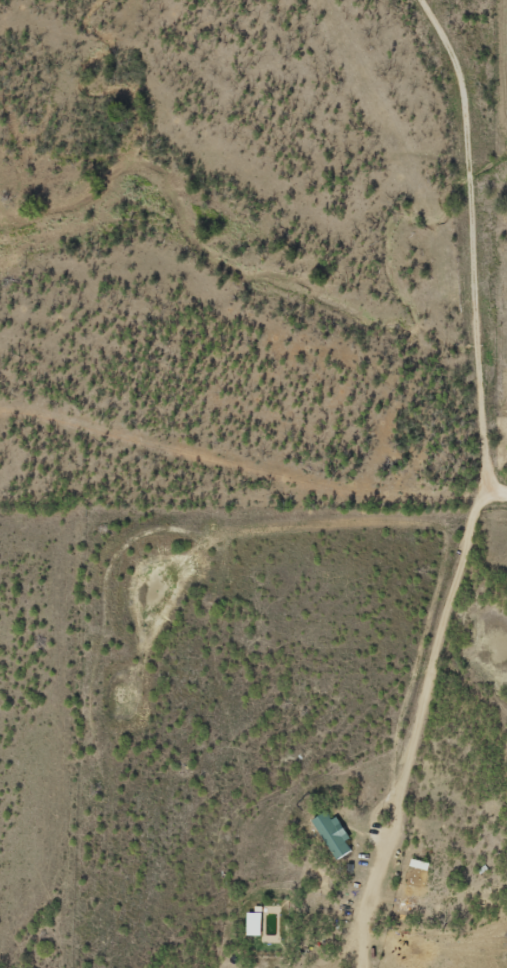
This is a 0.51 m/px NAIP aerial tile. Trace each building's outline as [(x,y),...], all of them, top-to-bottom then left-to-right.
[(346,840),(328,809),(310,819),(333,860),(349,851),(343,841),(346,840)] [(259,936),(259,909),(244,909),(244,936),(259,936)]
